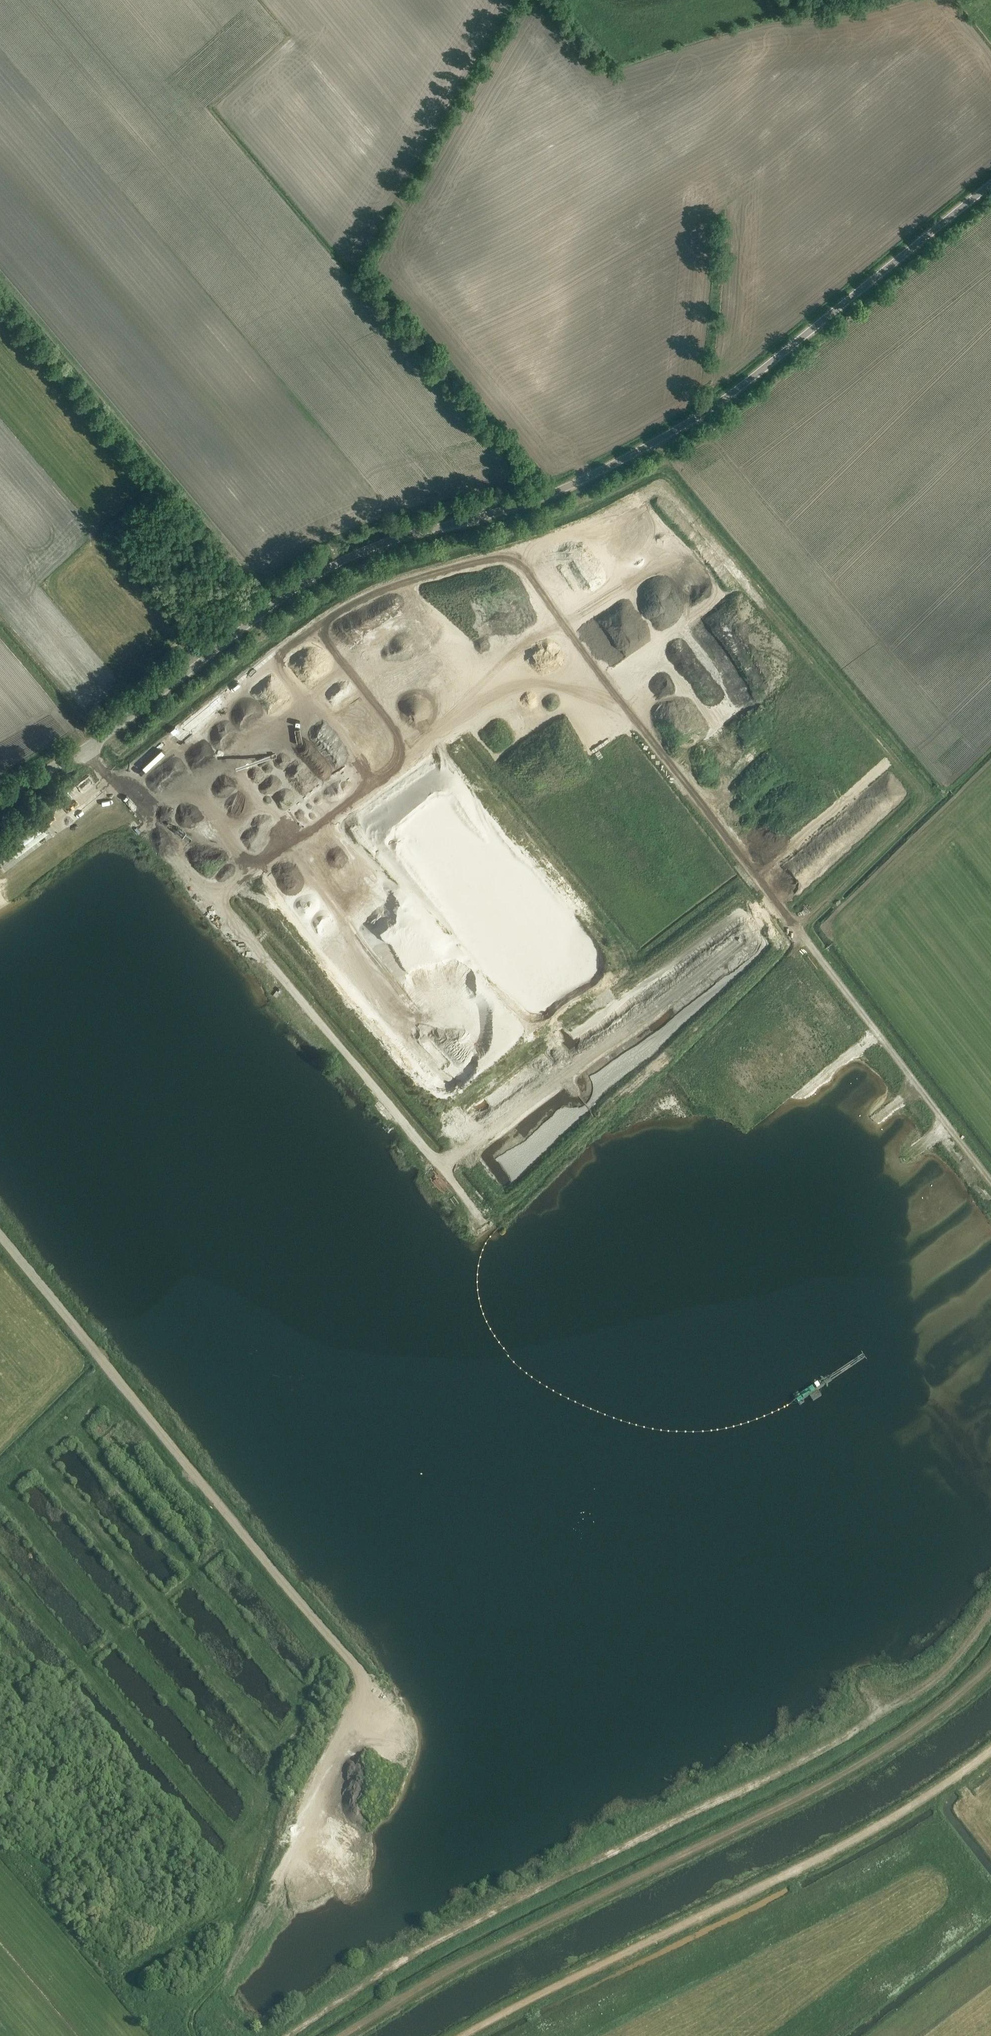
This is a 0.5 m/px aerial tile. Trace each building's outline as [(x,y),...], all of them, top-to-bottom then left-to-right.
[(53,807),(57,812),(73,799),(69,794),(53,807)]
